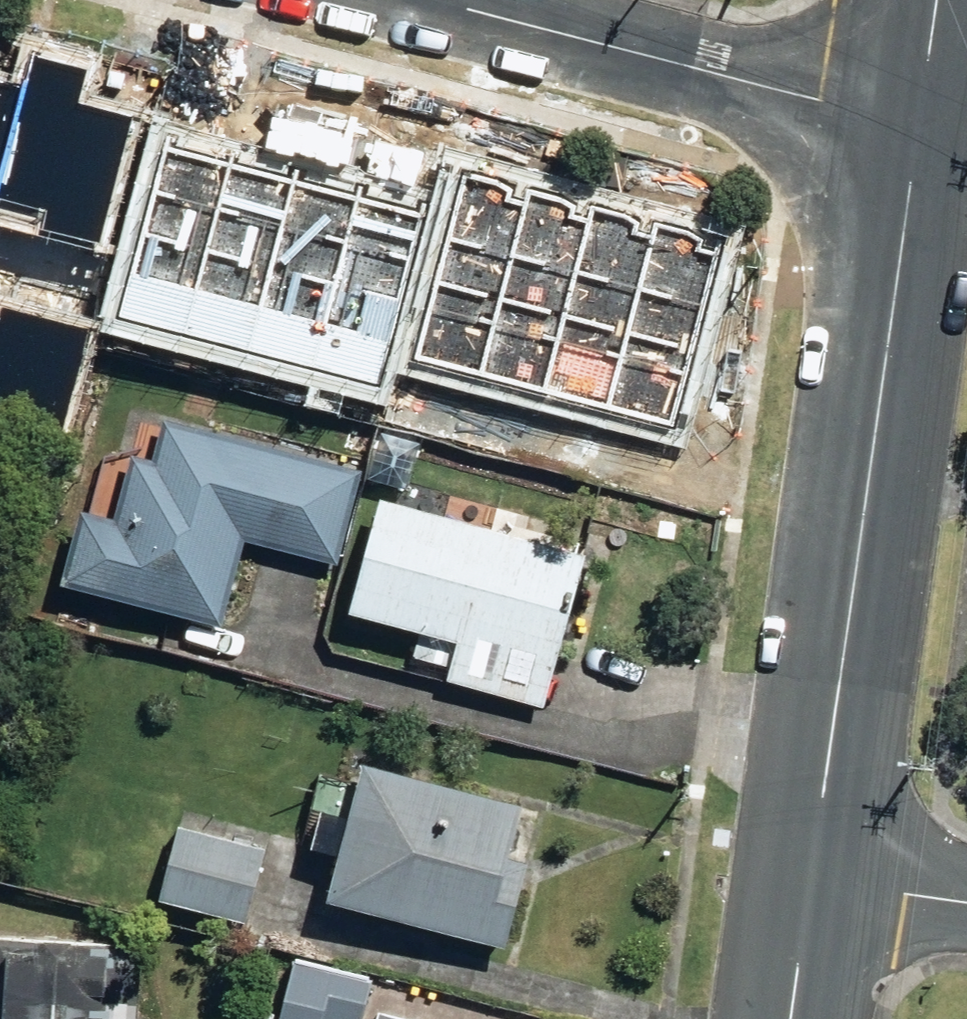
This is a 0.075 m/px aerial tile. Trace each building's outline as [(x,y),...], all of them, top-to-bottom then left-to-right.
[(0,157),(0,226),(97,251),(132,120),(78,105),(87,69),(28,53),(19,87),(0,157)] [(19,87),(0,82),(0,157),(19,87)] [(228,161),(165,144),(119,316),(182,333),(228,161)] [(293,178),(228,161),(182,333),(247,350),(293,178)] [(530,190),(461,172),(411,359),(480,377),(530,190)] [(293,178),(247,350),(314,368),(360,196),(293,178)] [(530,190),(480,377),(543,394),(544,391),(593,207),(530,190)] [(425,213),(360,196),(314,368),(379,385),(425,213)] [(659,224),(593,207),(544,391),(610,409),(659,224)] [(659,224),(610,409),(674,426),(723,242),(659,224)] [(59,435),(88,328),(2,305),(0,311),(0,419),(59,435)] [(72,581),(223,619),(245,538),(338,562),(361,471),(171,422),(160,462),(138,455),(121,520),(90,512),(72,581)] [(451,678),(548,706),(591,552),(389,494),(356,608),(423,627),(414,657),(454,668),(451,678)] [(335,900),(512,946),(535,859),(516,854),(529,805),(369,763),(335,900)] [(165,898),(250,922),(269,848),(184,824),(165,898)] [(134,938),(0,933),(0,1018),(131,1018),(134,938)] [(375,977),(300,958),(284,1018),(364,1018),(375,977)]
